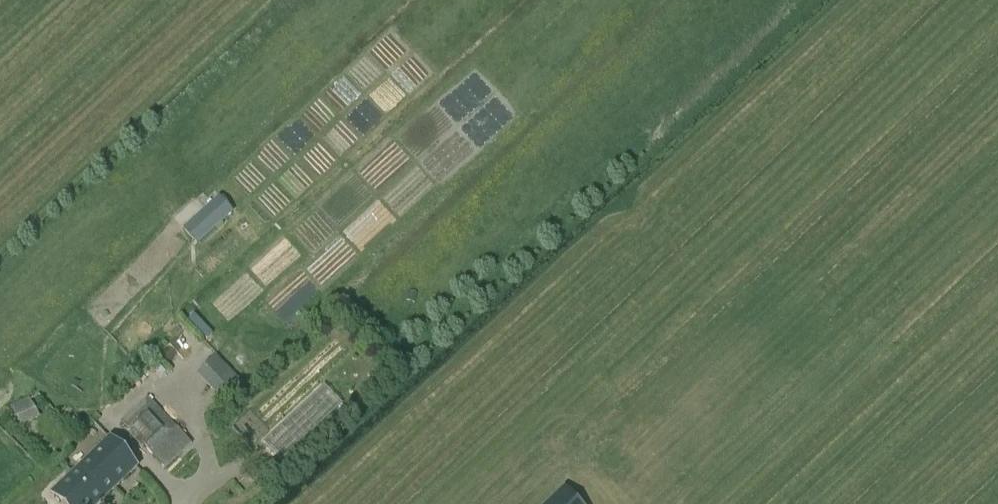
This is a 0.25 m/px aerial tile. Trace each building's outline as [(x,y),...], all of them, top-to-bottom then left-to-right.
[(199,244),(229,217),(214,200),(183,228),(199,244)] [(195,372),(222,405),(245,387),(218,354),(195,372)] [(163,467),(187,444),(145,398),(121,421),(163,467)] [(17,420),(33,411),(27,400),(11,409),(17,420)] [(136,468),(108,439),(51,494),(60,503),(99,503),(136,468)] [(547,503),(576,503),(562,489),(547,503)]
